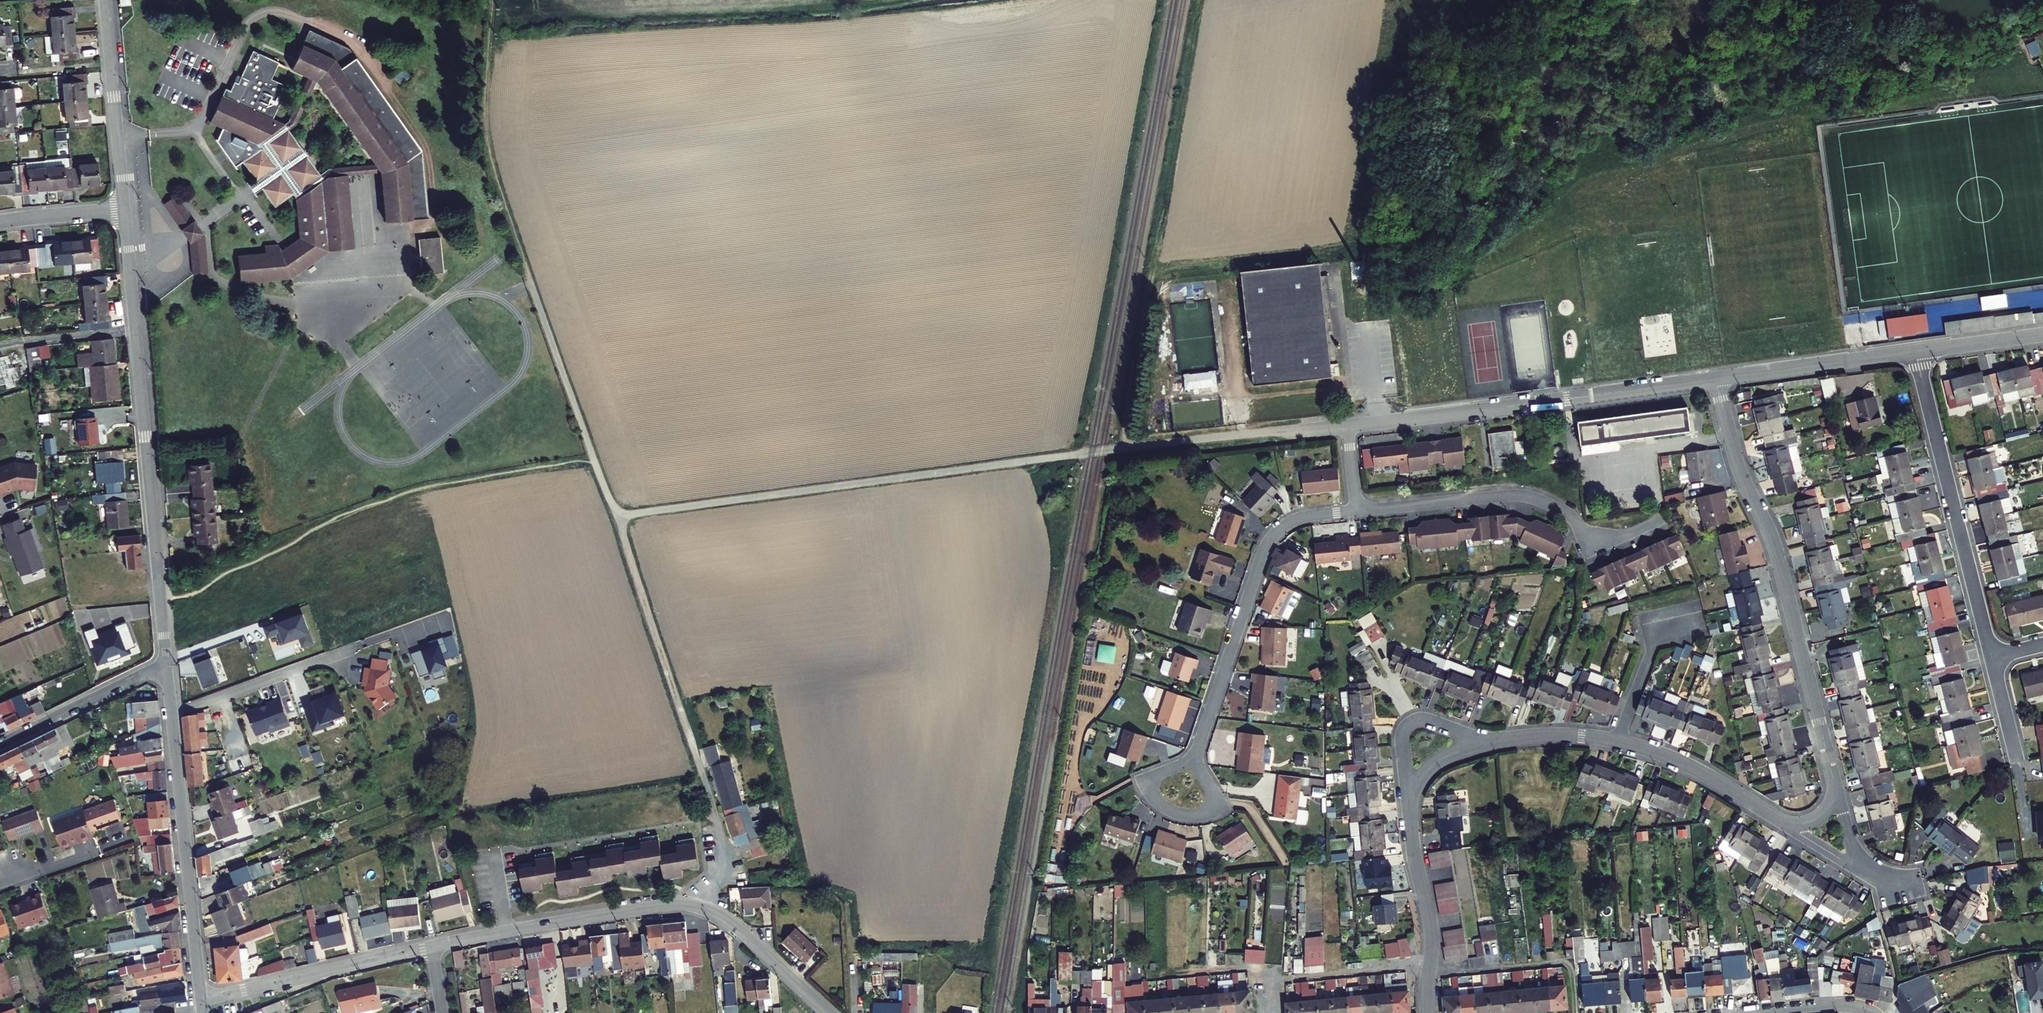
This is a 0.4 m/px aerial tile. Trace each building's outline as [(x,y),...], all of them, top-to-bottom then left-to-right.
[(51,13),(52,21),(49,21),(51,40),(72,38),(71,23),(73,23),(72,11),(51,13)] [(379,169),(383,220),(426,216),(421,149),(347,43),(306,26),(287,69),(313,83),(322,87),(379,169)] [(3,27),(0,27),(0,49),(1,49),(2,53),(13,52),(11,30),(3,31),(3,27)] [(76,53),(73,54),(72,38),(51,40),(52,59),(55,58),(55,65),(77,64),(76,53)] [(291,274),(329,247),(356,245),(348,173),(320,175),(286,123),(285,121),(272,116),(285,82),(269,75),(275,58),(249,47),(235,80),(231,78),(227,88),(223,86),(208,118),(224,124),(221,133),(232,138),(241,132),(257,138),(261,144),(240,159),(253,178),(248,181),(252,185),(255,191),(260,188),(272,205),(292,191),(296,194),(299,234),(277,249),(271,240),(262,240),(263,250),(237,252),(239,278),(291,274)] [(88,86),(87,77),(65,79),(66,85),(63,85),(64,104),(86,102),(85,86),(88,86)] [(7,91),(7,84),(0,85),(0,110),(12,109),(12,102),(20,101),(22,99),(22,92),(19,90),(11,91),(11,90),(7,91)] [(90,117),(87,117),(86,102),(64,104),(66,123),(69,123),(69,129),(91,127),(90,117)] [(14,128),(12,109),(0,110),(0,135),(11,134),(10,128),(14,128)] [(66,158),(67,166),(44,168),(46,190),(62,188),(63,192),(72,191),(71,169),(70,158),(66,158)] [(67,166),(66,158),(44,160),(44,168),(67,166)] [(44,160),(25,162),(26,170),(44,168),(44,160)] [(79,165),(79,169),(71,169),(72,191),(84,190),(83,187),(98,185),(97,163),(79,165)] [(26,170),(26,173),(19,174),(21,196),(31,195),(31,191),(46,190),(44,168),(26,170)] [(11,171),(0,172),(0,194),(10,193),(10,197),(21,196),(19,174),(12,175),(11,171)] [(162,199),(179,226),(193,217),(174,190),(162,199)] [(184,231),(189,238),(202,229),(197,222),(193,217),(179,226),(184,231)] [(189,238),(191,269),(206,269),(202,229),(189,238)] [(88,238),(88,242),(72,243),(74,265),(90,264),(94,263),(93,260),(99,259),(97,237),(88,238)] [(442,239),(419,239),(419,275),(444,275),(442,239)] [(46,246),(37,247),(37,252),(39,268),(74,265),(72,243),(56,245),(56,242),(46,243),(46,246)] [(26,253),(26,256),(11,257),(13,279),(31,278),(31,274),(39,274),(39,268),(37,252),(26,253)] [(13,279),(11,257),(0,258),(0,280),(13,279)] [(91,272),(90,264),(74,265),(75,273),(91,272)] [(1340,363),(1329,275),(1320,276),(1319,264),(1242,273),(1256,387),(1333,378),(1332,364),(1340,363)] [(108,290),(107,278),(86,280),(87,288),(83,289),(85,307),(106,305),(105,290),(108,290)] [(112,321),(108,321),(106,305),(85,307),(86,325),(90,325),(91,332),(112,330),(112,321)] [(1944,320),(1945,332),(2042,322),(2042,309),(1944,320)] [(1926,313),(1886,319),(1888,337),(1929,331),(1926,313)] [(87,344),(88,357),(71,359),(72,371),(90,369),(112,367),(114,367),(112,342),(87,344)] [(40,362),(38,350),(26,351),(27,364),(37,362),(40,362)] [(29,375),(38,374),(37,362),(27,364),(29,375)] [(2030,371),(2029,365),(2014,369),(2019,390),(2041,385),(2037,369),(2030,371)] [(117,393),(114,393),(112,367),(90,369),(93,404),(118,401),(117,393)] [(2019,390),(2014,369),(1992,374),(1997,395),(2019,390)] [(1985,376),(1984,371),(1968,375),(1976,409),(1977,410),(1999,405),(1997,395),(1992,374),(1985,376)] [(1976,409),(1968,375),(1946,380),(1955,414),(1976,409)] [(1820,379),(1824,401),(1836,399),(1833,377),(1820,379)] [(1758,402),(1760,409),(1757,410),(1760,424),(1783,418),(1780,404),(1777,405),(1776,398),(1758,402)] [(1877,405),(1856,409),(1862,435),(1883,430),(1877,405)] [(1855,436),(1862,435),(1856,409),(1850,411),(1855,436)] [(1689,437),(1689,412),(1578,419),(1582,444),(1689,437)] [(1798,430),(1786,433),(1783,418),(1760,424),(1763,438),(1766,438),(1768,445),(1800,437),(1798,430)] [(97,443),(94,419),(76,421),(79,445),(97,443)] [(1538,447),(1534,424),(1510,427),(1515,462),(1529,460),(1527,448),(1538,447)] [(1790,447),(1801,445),(1800,437),(1768,445),(1769,452),(1766,452),(1770,467),(1793,462),(1790,447)] [(1448,440),(1443,446),(1435,447),(1437,461),(1444,460),(1445,465),(1466,463),(1463,438),(1448,440)] [(1429,448),(1422,444),(1407,446),(1411,471),(1431,468),(1431,462),(1437,461),(1435,447),(1429,448)] [(1396,446),(1372,450),(1375,469),(1399,465),(1400,472),(1411,471),(1407,446),(1396,447),(1396,446)] [(1904,448),(1876,455),(1881,477),(1909,471),(1904,448)] [(1988,448),(1967,453),(1973,476),(1993,471),(1988,448)] [(123,481),(120,450),(97,453),(100,483),(123,481)] [(1718,468),(1717,453),(1694,456),(1696,474),(1694,474),(1696,486),(1718,483),(1716,468),(1718,468)] [(197,540),(198,547),(218,546),(210,458),(187,460),(188,480),(192,480),(193,496),(190,496),(194,540),(197,540)] [(1795,477),(1797,477),(1793,462),(1770,467),(1774,482),(1776,481),(1780,498),(1801,494),(1799,484),(1796,485),(1795,477)] [(1341,489),(1339,468),(1303,472),(1305,494),(1341,489)] [(34,497),(37,473),(15,470),(0,475),(0,500),(11,496),(10,495),(14,494),(34,497)] [(1909,471),(1881,477),(1875,478),(1877,484),(1883,483),(1887,500),(1915,494),(1909,471)] [(1978,499),(1999,494),(1993,471),(1973,476),(1978,499)] [(1252,479),(1259,485),(1243,502),(1260,517),(1275,500),(1272,497),(1278,490),(1258,473),(1252,479)] [(127,526),(124,492),(105,494),(108,528),(127,526)] [(1887,500),(1886,500),(1888,506),(1895,504),(1899,521),(1920,517),(1915,494),(1887,500)] [(1984,521),(2004,516),(1999,494),(1978,499),(1984,521)] [(1736,526),(1731,503),(1729,495),(1706,500),(1713,531),(1736,526)] [(1691,504),(1690,496),(1671,500),(1672,507),(1691,504)] [(1818,507),(1816,500),(1798,504),(1800,511),(1797,512),(1800,527),(1824,522),(1820,507),(1818,507)] [(1221,530),(1219,530),(1216,542),(1237,548),(1241,538),(1239,537),(1245,517),(1227,512),(1221,530)] [(1509,519),(1508,513),(1491,515),(1493,540),(1510,538),(1510,535),(1518,534),(1516,518),(1512,519),(1509,519)] [(1474,522),(1470,523),(1466,523),(1468,539),(1476,538),(1476,541),(1493,540),(1491,515),(1473,517),(1474,522)] [(1989,544),(2010,539),(2004,516),(1984,521),(1989,544)] [(1905,545),(1925,540),(1920,517),(1899,521),(1903,538),(1905,545)] [(1530,522),(1519,518),(1516,518),(1518,534),(1525,537),(1523,542),(1541,550),(1552,526),(1538,520),(1530,522)] [(1458,524),(1453,520),(1438,521),(1441,548),(1460,546),(1460,540),(1468,539),(1466,523),(1458,524)] [(1423,522),(1418,529),(1411,529),(1413,544),(1420,544),(1421,550),(1441,548),(1438,521),(1423,522)] [(1903,538),(1899,521),(1891,523),(1895,540),(1903,538)] [(1824,537),(1827,536),(1824,522),(1800,527),(1804,541),(1806,540),(1808,548),(1826,544),(1824,537)] [(24,537),(20,524),(2,530),(6,543),(4,544),(10,561),(12,561),(13,563),(15,562),(17,566),(15,569),(20,582),(43,573),(36,556),(40,555),(32,534),(24,537)] [(1573,542),(1570,534),(1552,526),(1541,550),(1560,558),(1555,569),(1570,568),(1569,556),(1569,555),(1567,554),(1573,542)] [(1372,535),(1371,532),(1361,533),(1361,537),(1363,553),(1364,555),(1403,549),(1400,531),(1383,534),(1372,535)] [(139,532),(113,535),(115,551),(121,551),(140,548),(139,532)] [(1722,539),(1731,579),(1734,579),(1754,574),(1752,567),(1754,566),(1752,555),(1749,556),(1748,550),(1745,534),(1722,539)] [(1339,536),(1340,542),(1317,544),(1319,563),(1354,559),(1354,554),(1363,553),(1361,537),(1352,538),(1352,535),(1339,536)] [(1679,537),(1676,538),(1663,544),(1672,565),(1688,558),(1686,554),(1691,551),(1685,537),(1680,539),(1679,537)] [(1938,560),(1932,538),(1925,540),(1905,545),(1906,553),(1913,551),(1916,565),(1938,560)] [(1995,566),(2015,561),(2010,539),(1989,544),(1995,566)] [(1649,550),(1650,552),(1643,555),(1649,569),(1656,566),(1658,571),(1672,565),(1663,544),(1651,549),(1649,550)] [(1830,550),(1828,550),(1826,544),(1808,548),(1809,555),(1807,555),(1810,570),(1833,564),(1830,550)] [(1280,546),(1275,555),(1277,556),(1281,549),(1283,551),(1284,549),(1280,546)] [(1281,549),(1277,556),(1273,561),(1295,574),(1306,557),(1291,547),(1287,553),(1283,551),(1281,549)] [(1650,547),(1645,549),(1643,555),(1650,552),(1649,550),(1651,549),(1650,547)] [(141,566),(140,548),(121,551),(123,561),(123,565),(124,568),(141,566)] [(1236,559),(1202,549),(1193,579),(1212,585),(1216,570),(1231,575),(1236,559)] [(123,561),(121,551),(115,551),(91,554),(91,557),(95,559),(98,559),(98,561),(101,561),(102,563),(123,561)] [(1861,558),(1860,551),(1851,553),(1852,560),(1861,558)] [(1635,556),(1632,557),(1620,562),(1629,583),(1644,577),(1642,572),(1649,569),(1643,555),(1636,558),(1635,556)] [(1854,566),(1863,564),(1861,558),(1852,560),(1854,566)] [(1921,588),(1943,583),(1938,560),(1916,565),(1921,588)] [(2000,589),(2021,584),(2015,561),(1995,566),(2000,589)] [(1605,569),(1606,571),(1599,574),(1605,588),(1612,585),(1614,590),(1629,583),(1620,562),(1608,568),(1605,569)] [(1844,577),(1837,579),(1833,564),(1810,570),(1813,583),(1816,583),(1817,590),(1845,583),(1844,577)] [(122,585),(142,584),(141,566),(124,568),(123,565),(120,565),(122,585)] [(1606,565),(1601,567),(1599,574),(1606,571),(1605,569),(1608,568),(1606,565)] [(1727,599),(1730,612),(1738,611),(1764,605),(1761,591),(1758,592),(1754,574),(1734,579),(1738,597),(1727,599)] [(90,607),(86,577),(62,580),(66,610),(90,607)] [(1272,587),(1273,587),(1263,607),(1283,617),(1288,605),(1295,608),(1302,594),(1295,591),(1275,580),(1272,587)] [(1839,592),(1847,590),(1845,583),(1817,590),(1819,596),(1816,597),(1820,611),(1843,606),(1839,592)] [(1927,611),(1948,606),(1943,583),(1921,588),(1927,611)] [(2005,606),(2011,627),(2042,619),(2042,597),(2005,606)] [(1214,611),(1189,603),(1181,632),(1201,638),(1206,623),(1210,624),(1214,611)] [(1630,604),(1610,608),(1611,615),(1632,611),(1630,604)] [(1744,624),(1745,631),(1747,631),(1764,627),(1766,627),(1764,620),(1767,620),(1764,605),(1738,611),(1741,625),(1744,624)] [(1843,622),(1846,621),(1843,606),(1820,611),(1823,626),(1826,626),(1827,633),(1845,629),(1843,622)] [(1932,634),(1953,629),(1948,606),(1927,611),(1932,634)] [(278,636),(281,645),(300,639),(303,648),(314,644),(303,613),(264,627),(269,639),(278,636)] [(1473,614),(1469,622),(1478,626),(1481,618),(1473,614)] [(1521,617),(1514,614),(1511,624),(1517,626),(1521,617)] [(1286,664),(1289,628),(1264,626),(1263,645),(1265,645),(1264,663),(1286,664)] [(1386,639),(1378,626),(1366,634),(1373,646),(1386,639)] [(1748,638),(1746,638),(1749,653),(1772,647),(1769,633),(1766,634),(1764,627),(1747,631),(1748,638)] [(1938,657),(1959,652),(1953,629),(1932,634),(1938,657)] [(1637,639),(1625,634),(1622,641),(1635,646),(1637,639)] [(430,640),(432,646),(425,649),(424,647),(412,651),(415,662),(416,661),(421,674),(432,670),(435,678),(446,674),(443,667),(448,665),(443,653),(449,651),(444,636),(430,640)] [(1364,648),(1360,642),(1351,647),(1355,653),(1364,648)] [(1402,670),(1409,673),(1407,676),(1420,682),(1429,659),(1416,654),(1414,658),(1407,655),(1409,649),(1401,646),(1396,662),(1404,665),(1402,670)] [(1690,651),(1687,659),(1693,662),(1698,649),(1692,646),(1690,651)] [(1860,668),(1855,646),(1828,652),(1830,658),(1827,659),(1830,675),(1853,669),(1860,668)] [(1380,662),(1370,647),(1357,656),(1366,671),(1380,662)] [(1737,670),(1739,677),(1750,675),(1774,669),(1772,662),(1775,661),(1772,647),(1749,653),(1752,667),(1737,670)] [(1690,651),(1682,648),(1677,661),(1685,664),(1687,659),(1690,651)] [(1197,669),(1200,660),(1178,652),(1175,660),(1167,657),(1163,670),(1165,673),(1190,681),(1194,668),(1197,669)] [(1955,669),(1962,668),(1959,652),(1938,657),(1941,672),(1934,674),(1936,682),(1957,677),(1955,669)] [(1700,657),(1697,663),(1707,667),(1710,661),(1700,657)] [(203,689),(220,683),(211,658),(194,664),(203,689)] [(1443,668),(1444,665),(1429,659),(1420,682),(1435,687),(1436,683),(1443,686),(1448,670),(1443,668)] [(1452,660),(1448,670),(1455,673),(1456,669),(1469,674),(1472,667),(1452,660)] [(1719,663),(1710,660),(1710,661),(1707,667),(1717,670),(1719,663)] [(389,663),(373,661),(372,670),(366,669),(364,683),(371,684),(369,693),(371,696),(368,697),(377,711),(384,706),(384,707),(385,707),(386,708),(387,707),(396,702),(388,689),(390,673),(388,672),(389,663)] [(1503,665),(1498,677),(1491,675),(1486,690),(1492,692),(1491,696),(1504,701),(1512,680),(1516,670),(1503,665)] [(1481,668),(1478,677),(1469,674),(1460,697),(1474,702),(1476,699),(1482,701),(1486,690),(1491,675),(1492,672),(1481,668)] [(1456,669),(1455,673),(1448,670),(1443,686),(1448,688),(1447,691),(1460,697),(1469,674),(1456,669)] [(1752,697),(1753,697),(1782,690),(1778,675),(1775,676),(1774,669),(1750,675),(1752,682),(1749,682),(1752,697)] [(1853,684),(1856,684),(1853,669),(1830,675),(1834,689),(1837,688),(1838,695),(1855,691),(1853,684)] [(2026,676),(2031,697),(2042,694),(2042,671),(2026,676)] [(1253,681),(1256,681),(1253,708),(1275,710),(1279,676),(1254,673),(1253,681)] [(1561,674),(1558,681),(1550,703),(1564,709),(1565,706),(1572,709),(1575,699),(1582,682),(1561,674)] [(1582,682),(1575,699),(1582,702),(1581,705),(1594,710),(1606,683),(1607,680),(1593,674),(1592,677),(1585,674),(1582,682)] [(1544,679),(1537,677),(1532,691),(1531,693),(1537,696),(1536,698),(1550,703),(1558,681),(1546,676),(1544,679)] [(1941,704),(1962,699),(1957,677),(1936,682),(1941,704)] [(1526,688),(1527,685),(1512,680),(1504,701),(1518,706),(1520,703),(1526,706),(1531,693),(1532,691),(1526,688)] [(1346,692),(1347,708),(1355,707),(1377,705),(1376,689),(1373,690),(1372,683),(1357,684),(1357,691),(1346,692)] [(1606,683),(1594,710),(1609,716),(1610,713),(1615,715),(1622,700),(1615,697),(1618,690),(1617,687),(1606,683)] [(1193,698),(1170,690),(1159,722),(1180,729),(1188,705),(1191,705),(1193,698)] [(1758,719),(1770,716),(1784,713),(1782,706),(1785,705),(1782,690),(1753,697),(1758,719)] [(324,694),(308,699),(317,727),(338,720),(336,716),(347,712),(341,691),(325,696),(324,694)] [(1859,697),(1856,698),(1855,691),(1838,695),(1839,701),(1837,702),(1840,716),(1863,711),(1859,697)] [(1671,702),(1662,724),(1677,729),(1678,726),(1683,728),(1693,703),(1673,695),(1671,702)] [(20,709),(14,696),(3,701),(15,726),(29,719),(24,707),(20,709)] [(1656,699),(1649,696),(1643,712),(1650,715),(1649,718),(1662,724),(1671,702),(1657,696),(1656,699)] [(289,725),(280,697),(265,702),(266,705),(259,707),(259,706),(246,710),(254,733),(268,729),(272,731),(289,725)] [(1947,727),(1968,722),(1962,699),(1941,704),(1947,727)] [(146,727),(159,721),(157,700),(134,702),(135,716),(145,715),(146,727)] [(3,701),(0,702),(0,731),(1,733),(15,726),(3,701)] [(1693,703),(1683,728),(1690,731),(1689,734),(1702,739),(1710,718),(1713,711),(1693,703)] [(1356,722),(1360,721),(1361,729),(1376,727),(1376,720),(1379,720),(1377,705),(1355,707),(1356,722)] [(1863,728),(1866,727),(1863,711),(1840,716),(1843,731),(1846,731),(1848,737),(1865,734),(1863,728)] [(1772,723),(1769,724),(1772,738),(1795,733),(1792,718),(1789,719),(1787,712),(1784,713),(1770,716),(1772,723)] [(88,716),(93,730),(101,726),(96,713),(88,716)] [(189,716),(182,718),(186,755),(200,754),(197,717),(189,716)] [(1724,726),(1725,724),(1710,718),(1702,739),(1716,745),(1718,742),(1722,744),(1728,728),(1724,726)] [(137,736),(160,733),(159,721),(146,727),(136,731),(137,736)] [(1952,750),(1973,745),(1968,722),(1947,727),(1952,750)] [(2039,761),(2042,761),(2042,726),(2032,727),(2034,742),(2036,742),(2039,761)] [(1361,735),(1357,736),(1359,751),(1381,749),(1380,734),(1377,734),(1376,727),(1361,729),(1361,735)] [(63,728),(32,743),(42,763),(46,772),(63,764),(60,759),(56,760),(54,756),(72,747),(63,728)] [(1150,747),(1153,737),(1132,730),(1124,755),(1142,761),(1145,750),(1147,746),(1150,747)] [(1776,753),(1778,752),(1780,759),(1797,755),(1795,749),(1799,748),(1795,733),(1772,738),(1776,753)] [(1266,737),(1240,734),(1238,748),(1242,749),(1241,754),(1239,768),(1266,772),(1266,765),(1262,765),(1266,737)] [(1869,740),(1866,741),(1865,734),(1848,737),(1850,745),(1847,746),(1850,759),(1872,754),(1869,740)] [(119,750),(162,746),(161,737),(138,739),(137,741),(118,743),(119,750)] [(42,763),(32,743),(18,750),(28,770),(35,767),(42,763)] [(1980,776),(1973,745),(1952,750),(1943,752),(1947,773),(1961,770),(1963,779),(1980,776)] [(130,759),(163,757),(162,746),(119,750),(109,751),(113,760),(130,758),(130,759)] [(1360,766),(1349,767),(1350,773),(1378,770),(1380,770),(1380,764),(1382,764),(1381,749),(1359,751),(1360,766)] [(0,758),(0,775),(1,778),(15,771),(17,775),(28,770),(18,750),(0,758)] [(200,754),(186,755),(189,789),(203,788),(200,754)] [(1873,770),(1876,769),(1872,754),(1850,759),(1853,774),(1856,773),(1860,790),(1885,785),(1886,784),(1884,775),(1875,777),(1873,770)] [(1782,766),(1779,767),(1782,781),(1805,775),(1802,762),(1799,763),(1797,755),(1780,759),(1782,766)] [(153,768),(164,767),(163,759),(151,761),(151,769),(153,768)] [(713,769),(728,813),(741,810),(745,809),(738,787),(740,786),(731,762),(713,769)] [(1750,775),(1747,764),(1738,766),(1741,777),(1750,775)] [(35,767),(28,770),(32,779),(36,777),(39,775),(35,767)] [(154,783),(166,782),(164,767),(153,768),(154,783)] [(1351,779),(1359,778),(1360,794),(1383,791),(1382,776),(1378,776),(1378,770),(1350,773),(1351,779)] [(1617,778),(1595,770),(1587,790),(1609,799),(1617,778)] [(1782,781),(1785,796),(1767,799),(1777,805),(1807,799),(1806,791),(1808,790),(1805,775),(1782,781)] [(32,779),(26,782),(30,792),(40,787),(36,777),(32,779)] [(1360,794),(1359,778),(1351,779),(1352,794),(1360,794)] [(1630,807),(1638,787),(1617,778),(1609,799),(1630,807)] [(1879,796),(1887,795),(1885,785),(1860,790),(1864,808),(1862,809),(1865,823),(1888,818),(1885,804),(1881,804),(1879,796)] [(1655,789),(1649,787),(1642,804),(1648,806),(1647,809),(1662,814),(1671,793),(1656,787),(1655,789)] [(211,811),(214,820),(236,812),(228,789),(209,796),(214,810),(211,811)] [(1300,792),(1279,791),(1277,816),(1299,817),(1300,792)] [(1361,808),(1354,809),(1354,817),(1382,814),(1381,807),(1385,806),(1383,791),(1360,794),(1361,808)] [(1681,799),(1682,797),(1671,793),(1662,814),(1675,820),(1676,817),(1682,819),(1689,802),(1681,799)] [(1354,809),(1361,808),(1360,794),(1352,794),(1354,809)] [(1714,798),(1708,795),(1702,808),(1708,811),(1714,798)] [(150,815),(169,812),(167,796),(148,798),(150,815)] [(1455,804),(1454,796),(1439,797),(1439,805),(1435,806),(1436,820),(1459,818),(1458,804),(1455,804)] [(113,798),(82,809),(90,829),(120,819),(113,798)] [(82,809),(81,805),(73,808),(72,812),(56,818),(52,825),(59,844),(62,845),(71,842),(70,839),(76,837),(77,841),(92,836),(90,829),(82,809)] [(242,810),(245,819),(252,817),(249,808),(242,810)] [(43,827),(36,809),(2,821),(8,838),(34,828),(35,830),(43,827)] [(214,820),(220,839),(240,831),(236,822),(245,819),(242,810),(236,812),(214,820)] [(738,843),(750,839),(741,810),(728,813),(736,839),(737,838),(738,843)] [(170,824),(169,812),(150,815),(132,817),(134,823),(150,821),(151,826),(170,824)] [(1106,831),(1134,840),(1142,818),(1134,815),(1132,820),(1125,818),(1111,814),(1106,831)] [(1356,838),(1364,838),(1388,835),(1386,821),(1382,821),(1382,814),(1354,817),(1355,823),(1354,823),(1355,838),(1356,838)] [(264,826),(261,817),(253,820),(258,836),(278,829),(275,821),(264,826)] [(1457,834),(1461,834),(1459,818),(1436,820),(1438,836),(1441,836),(1443,852),(1449,851),(1459,850),(1457,834)] [(1888,833),(1891,832),(1888,818),(1865,823),(1868,837),(1871,837),(1873,844),(1890,840),(1888,833)] [(253,820),(246,823),(251,838),(258,836),(253,820)] [(1243,845),(1255,837),(1245,821),(1237,827),(1229,831),(1229,830),(1221,835),(1233,853),(1243,846),(1243,845)] [(1944,825),(1938,821),(1926,835),(1933,840),(1931,842),(1943,851),(1958,832),(1946,822),(1944,825)] [(1726,841),(1733,846),(1731,848),(1743,856),(1755,836),(1743,828),(1741,831),(1735,827),(1726,841)] [(1168,834),(1168,831),(1160,829),(1156,841),(1153,854),(1183,863),(1190,840),(1168,834)] [(157,875),(177,872),(171,836),(164,837),(163,830),(150,832),(152,845),(144,846),(145,853),(153,852),(157,875)] [(1983,851),(1958,832),(1943,851),(1955,860),(1957,858),(1962,862),(1964,859),(1972,865),(1983,851)] [(681,879),(680,871),(695,869),(690,837),(674,840),(676,849),(659,852),(655,835),(637,838),(638,845),(623,847),(622,843),(604,845),(605,853),(570,857),(555,866),(552,851),(534,853),(535,860),(518,862),(523,893),(540,890),(539,882),(556,881),(558,896),(576,894),(575,887),(610,882),(610,874),(626,872),(626,877),(644,875),(643,867),(659,865),(662,881),(681,879)] [(1364,838),(1365,853),(1357,854),(1358,860),(1366,859),(1386,857),(1385,851),(1389,851),(1388,835),(1364,838)] [(1767,847),(1768,845),(1755,836),(1743,856),(1754,863),(1750,870),(1757,874),(1773,851),(1767,847)] [(1365,853),(1364,838),(1356,838),(1357,854),(1365,853)] [(1148,853),(1153,854),(1156,841),(1152,840),(1148,853)] [(1998,842),(1999,862),(2015,861),(2014,841),(1998,842)] [(756,850),(754,842),(742,845),(744,853),(756,850)] [(133,845),(120,849),(122,854),(135,849),(133,845)] [(1449,851),(1443,852),(1432,854),(1435,869),(1452,866),(1449,851)] [(198,860),(204,875),(216,871),(211,855),(198,860)] [(1387,867),(1386,857),(1366,859),(1368,889),(1394,887),(1393,866),(1387,867)] [(267,872),(280,868),(277,858),(263,862),(267,872)] [(245,860),(227,867),(234,886),(240,884),(252,879),(245,860)] [(1790,869),(1777,860),(1768,875),(1781,883),(1780,886),(1793,894),(1805,875),(1792,866),(1790,869)] [(1981,885),(1984,897),(1991,896),(1989,883),(1988,871),(1965,876),(1968,888),(1981,885)] [(1504,874),(1505,886),(1519,885),(1517,873),(1504,874)] [(1781,883),(1768,875),(1761,885),(1788,902),(1789,900),(1793,894),(1780,886),(1781,883)] [(1816,884),(1817,883),(1805,875),(1793,894),(1806,902),(1807,900),(1813,903),(1823,889),(1816,884)] [(1113,883),(1114,895),(1121,895),(1121,883),(1113,883)] [(1460,912),(1454,883),(1439,886),(1444,915),(1460,912)] [(1745,897),(1751,901),(1760,887),(1753,883),(1745,897)] [(234,886),(213,893),(218,909),(236,903),(246,899),(240,884),(234,886)] [(1831,887),(1826,884),(1823,889),(1813,903),(1810,908),(1816,912),(1818,910),(1830,918),(1833,912),(1846,893),(1833,884),(1831,887)] [(113,885),(89,890),(98,919),(125,910),(123,902),(117,903),(113,891),(114,891),(113,885)] [(427,895),(433,917),(467,907),(461,885),(427,895)] [(773,908),(770,885),(743,889),(745,909),(764,906),(765,909),(773,908)] [(1067,892),(1067,886),(1056,887),(1057,894),(1067,892)] [(1963,897),(1961,896),(1954,908),(1974,920),(1982,908),(1979,906),(1983,899),(1968,890),(1963,897)] [(1856,902),(1858,900),(1846,893),(1833,912),(1846,920),(1848,917),(1854,920),(1863,906),(1856,902)] [(341,896),(347,922),(355,919),(350,894),(341,896)] [(1813,903),(1807,900),(1806,902),(1793,894),(1789,900),(1808,912),(1810,908),(1813,903)] [(27,902),(11,908),(19,931),(34,926),(33,924),(48,919),(39,895),(26,900),(27,902)] [(178,909),(177,895),(144,906),(148,924),(159,920),(158,915),(178,909)] [(414,897),(384,900),(385,907),(414,905),(414,897)] [(211,912),(218,930),(243,921),(236,903),(218,909),(211,912)] [(1373,905),(1375,925),(1398,923),(1396,903),(1373,905)] [(385,911),(387,928),(416,925),(414,905),(385,907),(385,911)] [(148,924),(144,906),(135,908),(142,934),(164,929),(165,936),(174,934),(179,932),(178,914),(159,920),(148,924)] [(1946,921),(1949,923),(1945,929),(1960,938),(1964,931),(1967,933),(1974,920),(1954,908),(1946,921)] [(361,938),(387,931),(387,928),(385,911),(355,919),(361,938)] [(1,912),(0,912),(0,938),(9,935),(1,912)] [(1551,913),(1543,913),(1544,946),(1552,945),(1551,913)] [(1925,922),(1924,920),(1910,923),(1915,946),(1930,943),(1929,939),(1936,938),(1932,921),(1925,922)] [(683,924),(683,922),(662,925),(665,949),(675,947),(674,943),(679,942),(681,955),(683,954),(683,958),(688,957),(687,951),(683,924)] [(264,923),(231,935),(234,943),(267,931),(264,923)] [(318,942),(320,950),(343,943),(338,923),(308,931),(311,944),(318,942)] [(693,923),(683,924),(687,951),(696,950),(693,923)] [(1478,925),(1481,940),(1497,938),(1494,923),(1478,925)] [(1670,941),(1669,923),(1660,924),(1661,941),(1670,941)] [(1895,927),(1896,930),(1889,931),(1894,948),(1900,947),(1901,950),(1915,946),(1910,923),(1895,927)] [(645,933),(638,934),(639,942),(640,951),(647,950),(662,948),(659,924),(644,926),(645,933)] [(820,945),(797,924),(785,937),(808,958),(820,945)] [(1641,959),(1653,959),(1651,925),(1640,925),(1641,959)] [(1468,960),(1463,930),(1447,933),(1453,962),(1468,960)] [(626,943),(625,933),(615,934),(618,955),(640,951),(639,942),(626,943)] [(1453,962),(1447,933),(1445,933),(1448,948),(1443,949),(1446,964),(1453,962)] [(164,951),(177,949),(174,934),(165,936),(128,943),(129,951),(149,947),(151,954),(164,951)] [(603,934),(589,936),(589,940),(592,963),(593,970),(603,969),(601,955),(606,955),(603,934)] [(618,955),(615,934),(605,936),(609,958),(618,956),(618,955)] [(1411,940),(1400,942),(1400,946),(1402,959),(1420,957),(1417,935),(1410,936),(1411,940)] [(727,958),(725,938),(706,940),(712,974),(721,973),(720,959),(727,958)] [(1483,952),(1480,938),(1474,939),(1476,953),(1483,952)] [(1831,947),(1817,938),(1813,944),(1825,952),(1831,947)] [(1636,939),(1612,942),(1612,948),(1599,950),(1600,960),(1638,955),(1636,939)] [(570,947),(569,945),(561,946),(564,967),(592,963),(589,940),(579,941),(580,946),(570,947)] [(553,942),(524,947),(527,970),(540,968),(538,957),(555,955),(553,942)] [(1305,968),(1308,968),(1309,947),(1324,948),(1324,944),(1306,943),(1305,968)] [(1675,975),(1683,975),(1683,945),(1674,945),(1675,975)] [(1402,959),(1400,946),(1386,947),(1388,961),(1402,959)] [(1576,955),(1576,946),(1568,946),(1568,956),(1576,955)] [(216,950),(218,968),(237,967),(244,964),(243,952),(235,953),(235,947),(216,950)] [(1264,963),(1264,948),(1244,947),(1243,962),(1264,963)] [(1324,948),(1309,947),(1308,968),(1324,969),(1324,948)] [(133,974),(179,963),(177,949),(164,951),(164,956),(141,961),(141,966),(124,969),(125,976),(133,974)] [(1753,971),(1758,1007),(1772,1005),(1768,980),(1763,950),(1755,951),(1758,970),(1753,971)] [(485,956),(491,991),(500,989),(498,977),(510,975),(509,970),(518,969),(515,951),(485,956)] [(618,956),(619,968),(642,965),(640,951),(618,955),(618,956)] [(1952,965),(1948,951),(1939,953),(1942,967),(1952,965)] [(457,953),(450,954),(452,969),(460,967),(457,953)] [(495,1011),(491,991),(485,956),(477,957),(479,971),(476,971),(480,998),(483,1012),(495,1011)] [(1132,974),(1132,957),(1117,957),(1116,974),(1132,974)] [(1891,1007),(1896,984),(1894,979),(1883,977),(1885,966),(1883,966),(1884,962),(1871,959),(1871,960),(1855,957),(1852,972),(1858,973),(1857,975),(1854,991),(1853,997),(1855,997),(1891,1007)] [(2025,976),(2029,996),(2040,994),(2042,1008),(2042,975),(2041,960),(2016,964),(2018,977),(2025,976)] [(1810,993),(1811,999),(1818,998),(1818,978),(1793,982),(1791,970),(1789,971),(1787,962),(1779,962),(1779,966),(1781,978),(1784,997),(1810,993)] [(3,963),(0,964),(0,1000),(14,995),(3,963)] [(135,986),(181,976),(179,963),(133,974),(135,986)] [(218,968),(219,987),(246,984),(244,964),(237,967),(218,968)] [(1835,998),(1841,972),(1818,966),(1818,978),(1818,998),(1835,998)] [(252,974),(254,982),(281,974),(279,967),(252,974)] [(531,995),(543,994),(540,968),(527,970),(531,995)] [(726,980),(727,1001),(739,1000),(736,968),(727,968),(728,980),(726,980)] [(1745,969),(1745,974),(1723,975),(1726,994),(1726,995),(1750,994),(1748,969),(1745,969)] [(1704,972),(1684,974),(1685,980),(1686,998),(1705,996),(1704,976),(1704,972)] [(1854,991),(1857,975),(1841,972),(1835,998),(1843,998),(1845,989),(1854,991)] [(523,979),(523,973),(516,974),(518,987),(524,984),(523,979)] [(1601,982),(1601,973),(1592,974),(1593,983),(1601,982)] [(1607,974),(1607,982),(1601,982),(1603,1003),(1618,1002),(1617,973),(1607,974)] [(1407,974),(1391,976),(1395,1012),(1410,1012),(1409,995),(1410,995),(1407,974)] [(1593,983),(1592,974),(1584,974),(1585,1004),(1603,1003),(1601,982),(1593,983)] [(1723,975),(1723,974),(1704,976),(1705,996),(1726,994),(1723,975)] [(1206,984),(1206,994),(1208,1012),(1223,1012),(1221,994),(1213,994),(1211,975),(1205,975),(1206,984)] [(1387,995),(1378,996),(1380,1012),(1391,1012),(1395,1012),(1391,976),(1385,976),(1387,995)] [(1486,985),(1487,996),(1488,1012),(1503,1012),(1502,995),(1500,976),(1485,977),(1486,985)] [(1362,978),(1363,987),(1365,1012),(1380,1012),(1378,996),(1369,997),(1368,978),(1362,978)] [(1644,980),(1644,978),(1628,979),(1630,1001),(1645,1000),(1644,980)] [(1772,1005),(1784,1003),(1784,997),(1781,978),(1768,980),(1772,1005)] [(771,1006),(768,979),(755,981),(757,1000),(759,1010),(766,1009),(765,1007),(771,1006)] [(1451,999),(1442,1000),(1443,1012),(1459,1012),(1458,999),(1457,988),(1456,980),(1450,981),(1451,999)] [(1660,1000),(1659,980),(1644,980),(1645,1000),(1660,1000)] [(1686,998),(1685,980),(1670,981),(1672,999),(1686,998)] [(1898,993),(1914,992),(1913,980),(1898,981),(1898,993)] [(757,1000),(755,981),(743,982),(746,1001),(757,1000)] [(1133,1010),(1133,1012),(1149,1012),(1148,1000),(1147,990),(1146,981),(1137,983),(1137,984),(1128,985),(1129,1001),(1127,1001),(1127,1010),(1133,1010)] [(1327,1000),(1319,1001),(1320,1012),(1335,1012),(1332,981),(1326,981),(1327,1000)] [(1338,981),(1332,981),(1335,1012),(1350,1012),(1349,998),(1340,999),(1338,981)] [(1302,984),(1305,1012),(1320,1012),(1319,1001),(1319,991),(1310,991),(1310,983),(1302,984)] [(123,984),(109,987),(110,996),(125,993),(123,984)] [(913,984),(900,985),(901,1012),(914,1012),(913,984)] [(1235,984),(1221,985),(1221,994),(1223,1012),(1238,1012),(1236,992),(1235,984)] [(1287,985),(1286,987),(1289,1012),(1305,1012),(1302,984),(1287,985)] [(335,994),(340,1012),(355,1012),(354,1010),(364,1008),(369,1011),(379,1009),(373,987),(358,991),(357,988),(335,994)] [(1349,998),(1350,1012),(1365,1012),(1363,987),(1348,988),(1349,998)] [(185,1000),(183,988),(158,991),(160,1004),(171,1002),(185,1000)] [(1564,1011),(1562,990),(1546,991),(1548,1012),(1564,1011)] [(1922,990),(1917,993),(1924,1004),(1929,1001),(1922,990)] [(138,1000),(129,1002),(130,1008),(153,1004),(153,1005),(160,1004),(158,991),(137,995),(138,1000)] [(1252,991),(1236,992),(1238,1012),(1241,1012),(1254,1012),(1252,991)] [(1546,991),(1531,993),(1533,1012),(1535,1012),(1548,1012),(1546,991)] [(1052,1003),(1052,994),(1033,993),(1033,1012),(1052,1012),(1052,1003)] [(1531,993),(1516,994),(1518,1012),(1533,1012),(1531,993)] [(543,994),(531,995),(532,1008),(544,1007),(543,994)] [(1090,1004),(1080,1004),(1080,1012),(1095,1012),(1095,1004),(1095,994),(1090,994),(1090,1004)] [(1206,994),(1192,996),(1194,1012),(1208,1012),(1206,994)] [(1516,994),(1502,995),(1503,1012),(1518,1012),(1516,994)] [(1916,995),(1898,1007),(1901,1012),(1913,1012),(1923,1007),(1916,995)] [(2028,995),(2018,995),(2018,1012),(2028,1012),(2028,995)] [(1192,996),(1177,997),(1179,1012),(1194,1012),(1192,996)] [(1487,996),(1472,997),(1474,1012),(1488,1012),(1487,996)] [(1177,997),(1163,998),(1164,1012),(1179,1012),(1177,997)] [(1472,997),(1458,999),(1459,1012),(1474,1012),(1472,997)] [(480,998),(460,1001),(462,1012),(483,1012),(480,998)] [(1163,998),(1148,1000),(1149,1012),(1164,1012),(1163,998)] [(171,1002),(160,1004),(153,1005),(154,1012),(173,1012),(171,1002)] [(1069,1003),(1052,1003),(1052,1012),(1069,1012),(1069,1003)] [(899,1004),(871,1004),(871,1012),(899,1012),(899,1004)] [(1117,1004),(1095,1004),(1095,1012),(1117,1012),(1117,1004)]
